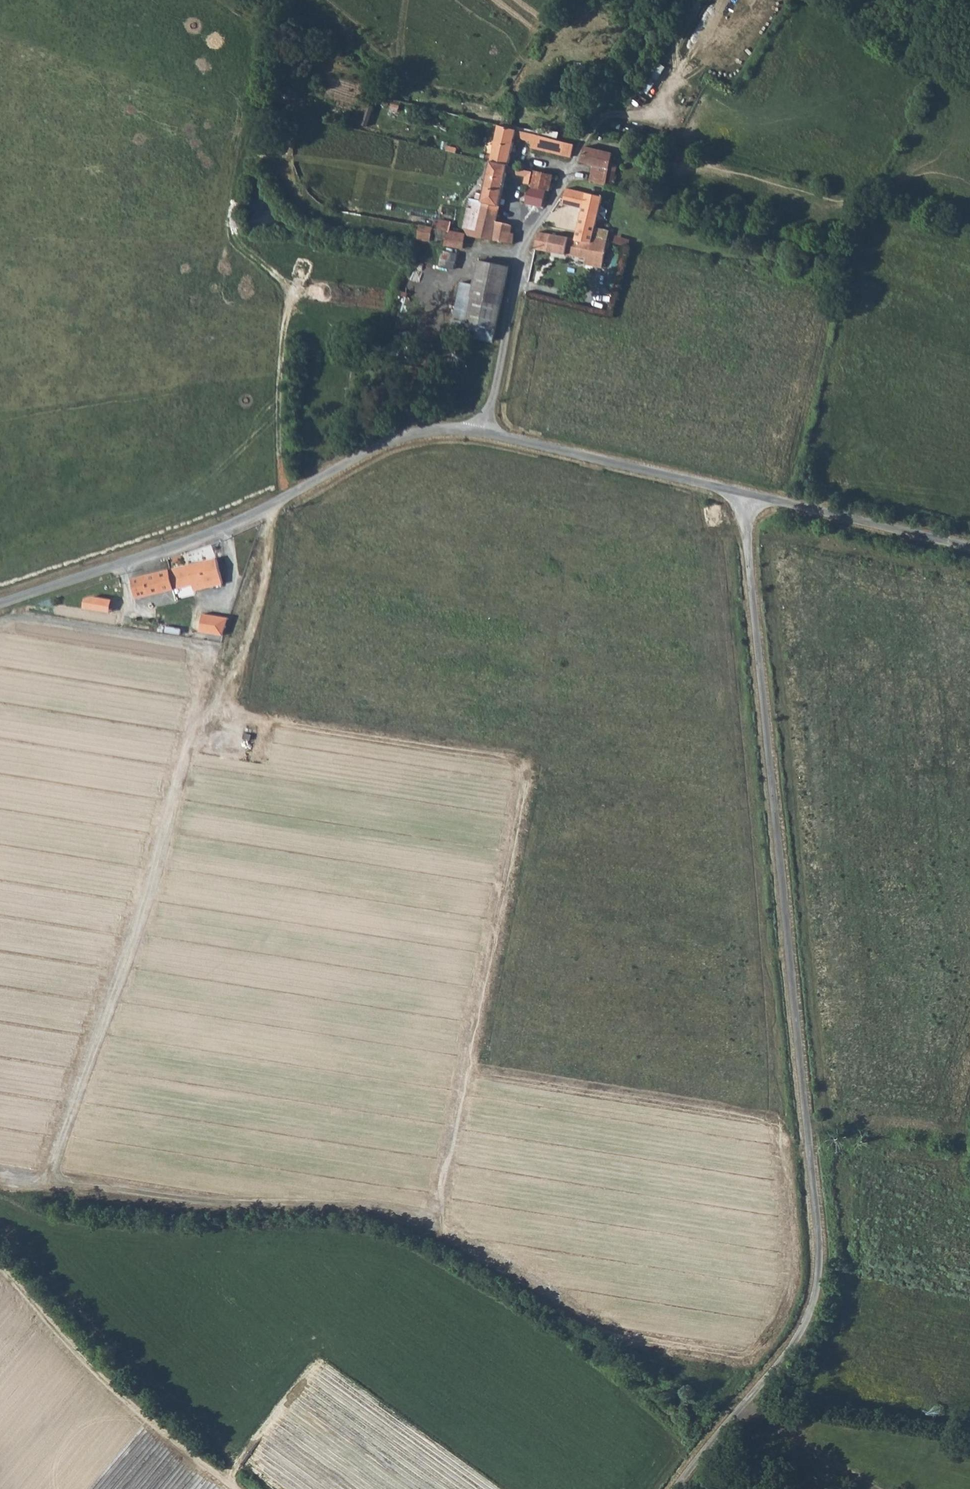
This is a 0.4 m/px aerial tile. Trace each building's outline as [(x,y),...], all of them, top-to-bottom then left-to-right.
[(498,122),(505,124),(507,116),(499,114),(498,122)] [(567,152),(570,140),(505,124),(498,122),(491,121),(490,126),(495,128),(489,159),(506,162),(512,134),(527,138),(526,142),(567,152)] [(606,164),(609,150),(583,144),(579,158),(591,161),(606,164)] [(506,162),(489,159),(481,192),(475,191),(473,195),(469,195),(464,224),(467,231),(513,241),(515,231),(492,226),(506,162)] [(602,183),(606,164),(591,161),(587,179),(602,183)] [(532,166),(531,168),(528,183),(544,187),(548,188),(551,171),(532,166)] [(541,204),(544,187),(528,183),(524,200),(541,204)] [(575,237),(592,240),(593,231),(600,192),(567,187),(564,206),(580,209),(575,237)] [(437,238),(439,232),(440,226),(422,222),(420,234),(437,238)] [(448,240),(456,242),(458,230),(440,226),(439,232),(449,235),(448,240)] [(464,243),(467,231),(458,230),(456,242),(464,243)] [(539,231),(535,252),(578,259),(577,266),(601,270),(607,234),(593,231),(592,240),(575,237),(539,231)] [(456,268),(459,252),(443,249),(440,265),(456,268)] [(492,343),(507,265),(477,259),(472,283),(460,280),(449,335),(492,343)] [(222,586),(216,560),(130,579),(134,598),(191,585),(193,592),(222,586)]
